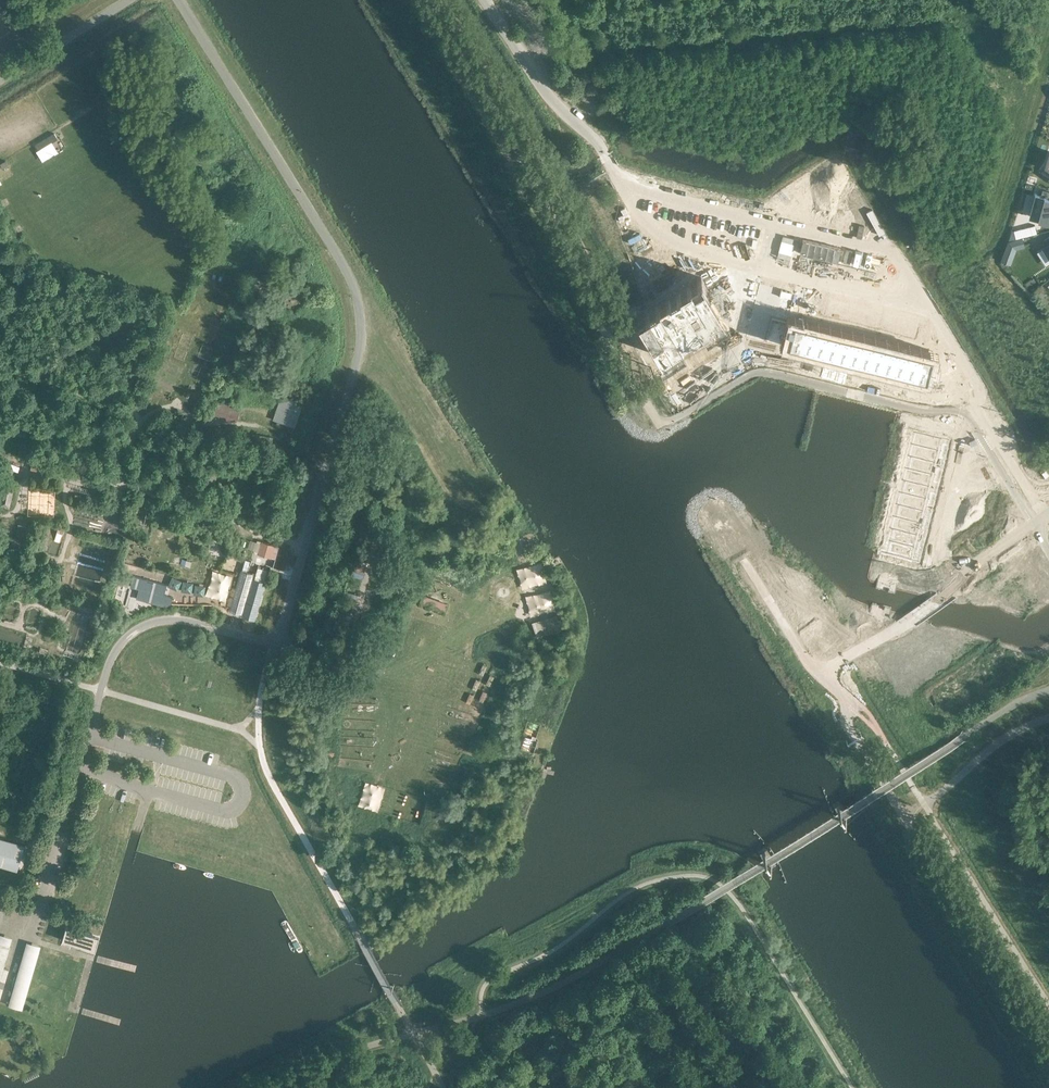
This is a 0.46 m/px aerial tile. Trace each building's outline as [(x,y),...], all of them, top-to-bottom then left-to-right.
[(58,139),(54,133),(35,144),(39,150),(58,139)] [(1030,216),(1048,221),(1048,191),(1042,189),(1041,195),(1035,193),(1034,194),(1036,194),(1030,216)] [(1012,229),(1009,240),(1037,232),(1035,224),(1014,230),(1012,229)] [(1008,241),(1002,259),(1011,262),(1016,248),(1024,246),(1022,237),(1008,241)] [(726,318),(701,277),(636,315),(639,320),(635,323),(640,331),(644,328),(653,343),(649,346),(654,354),(658,352),(661,356),(726,318)] [(760,283),(746,336),(780,344),(786,319),(793,292),(760,283)] [(938,357),(786,319),(781,341),(926,378),(929,367),(935,368),(938,357)] [(282,394),(274,419),(295,426),(303,402),(282,394)] [(918,432),(915,445),(939,451),(942,439),(918,432)] [(25,444),(13,441),(12,447),(23,450),(25,444)] [(915,445),(912,457),(936,463),(939,451),(915,445)] [(12,454),(6,453),(4,465),(10,466),(12,454)] [(912,457),(909,469),(933,475),(936,463),(912,457)] [(4,465),(0,482),(0,483),(6,484),(10,466),(4,465)] [(909,469),(906,481),(930,487),(933,475),(909,469)] [(906,481),(903,493),(927,499),(930,487),(906,481)] [(903,493),(900,505),(924,511),(927,499),(903,493)] [(900,505),(897,517),(921,523),(924,511),(900,505)] [(897,517),(894,529),(918,535),(921,523),(897,517)] [(894,529),(891,541),(915,547),(918,535),(894,529)] [(279,546),(257,540),(253,552),(276,559),(279,546)] [(891,541),(887,554),(912,560),(915,547),(891,541)] [(167,584),(133,575),(130,586),(139,588),(136,598),(170,607),(173,597),(164,595),(167,584)] [(259,598),(260,598),(265,582),(254,579),(249,595),(250,595),(248,601),(243,617),(254,620),(258,604),(259,598)] [(24,844),(0,837),(0,864),(17,869),(24,844)] [(66,928),(62,942),(88,949),(92,936),(66,928)] [(10,943),(0,940),(0,977),(10,943)] [(26,948),(9,1005),(22,1009),(39,951),(26,948)]
